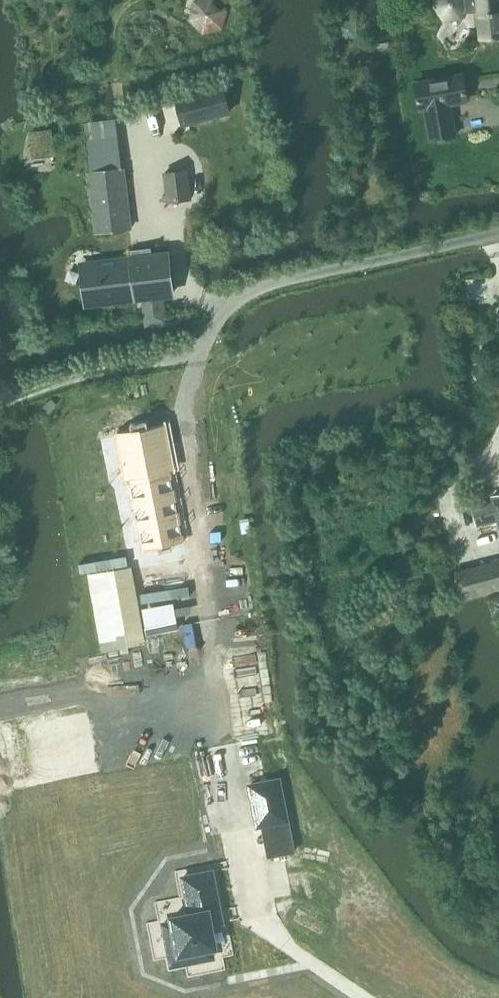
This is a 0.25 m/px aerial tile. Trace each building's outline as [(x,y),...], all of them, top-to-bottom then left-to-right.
[(189,21),(203,35),(223,30),(229,11),(218,0),(198,0),(195,1),(189,21)] [(433,6),(445,22),(464,20),(467,13),(479,12),(482,40),(498,38),(498,0),(436,0),(433,6)] [(451,136),(446,105),(468,101),(463,73),(415,81),(420,110),(427,109),(433,140),(451,136)] [(183,128),(233,114),(225,85),(175,98),(183,128)] [(217,131),(221,147),(230,145),(226,129),(217,131)] [(51,130),(30,133),(33,157),(55,154),(51,130)] [(120,136),(87,140),(98,233),(131,229),(120,136)] [(169,203),(192,200),(189,170),(166,172),(169,203)] [(132,259),(83,265),(88,304),(144,297),(147,324),(148,327),(168,324),(164,295),(174,294),(169,254),(153,256),(152,248),(131,250),(132,255),(132,259)] [(202,537),(181,421),(139,429),(144,458),(122,462),(127,491),(128,490),(147,487),(158,545),(202,537)] [(492,497),(494,502),(473,508),(478,526),(498,521),(498,522),(498,495),(492,497)] [(454,571),(461,601),(498,591),(498,560),(454,571)] [(279,781),(251,786),(258,826),(287,820),(279,781)] [(188,912),(170,915),(178,957),(223,949),(218,925),(225,924),(214,869),(181,876),(188,912)]
